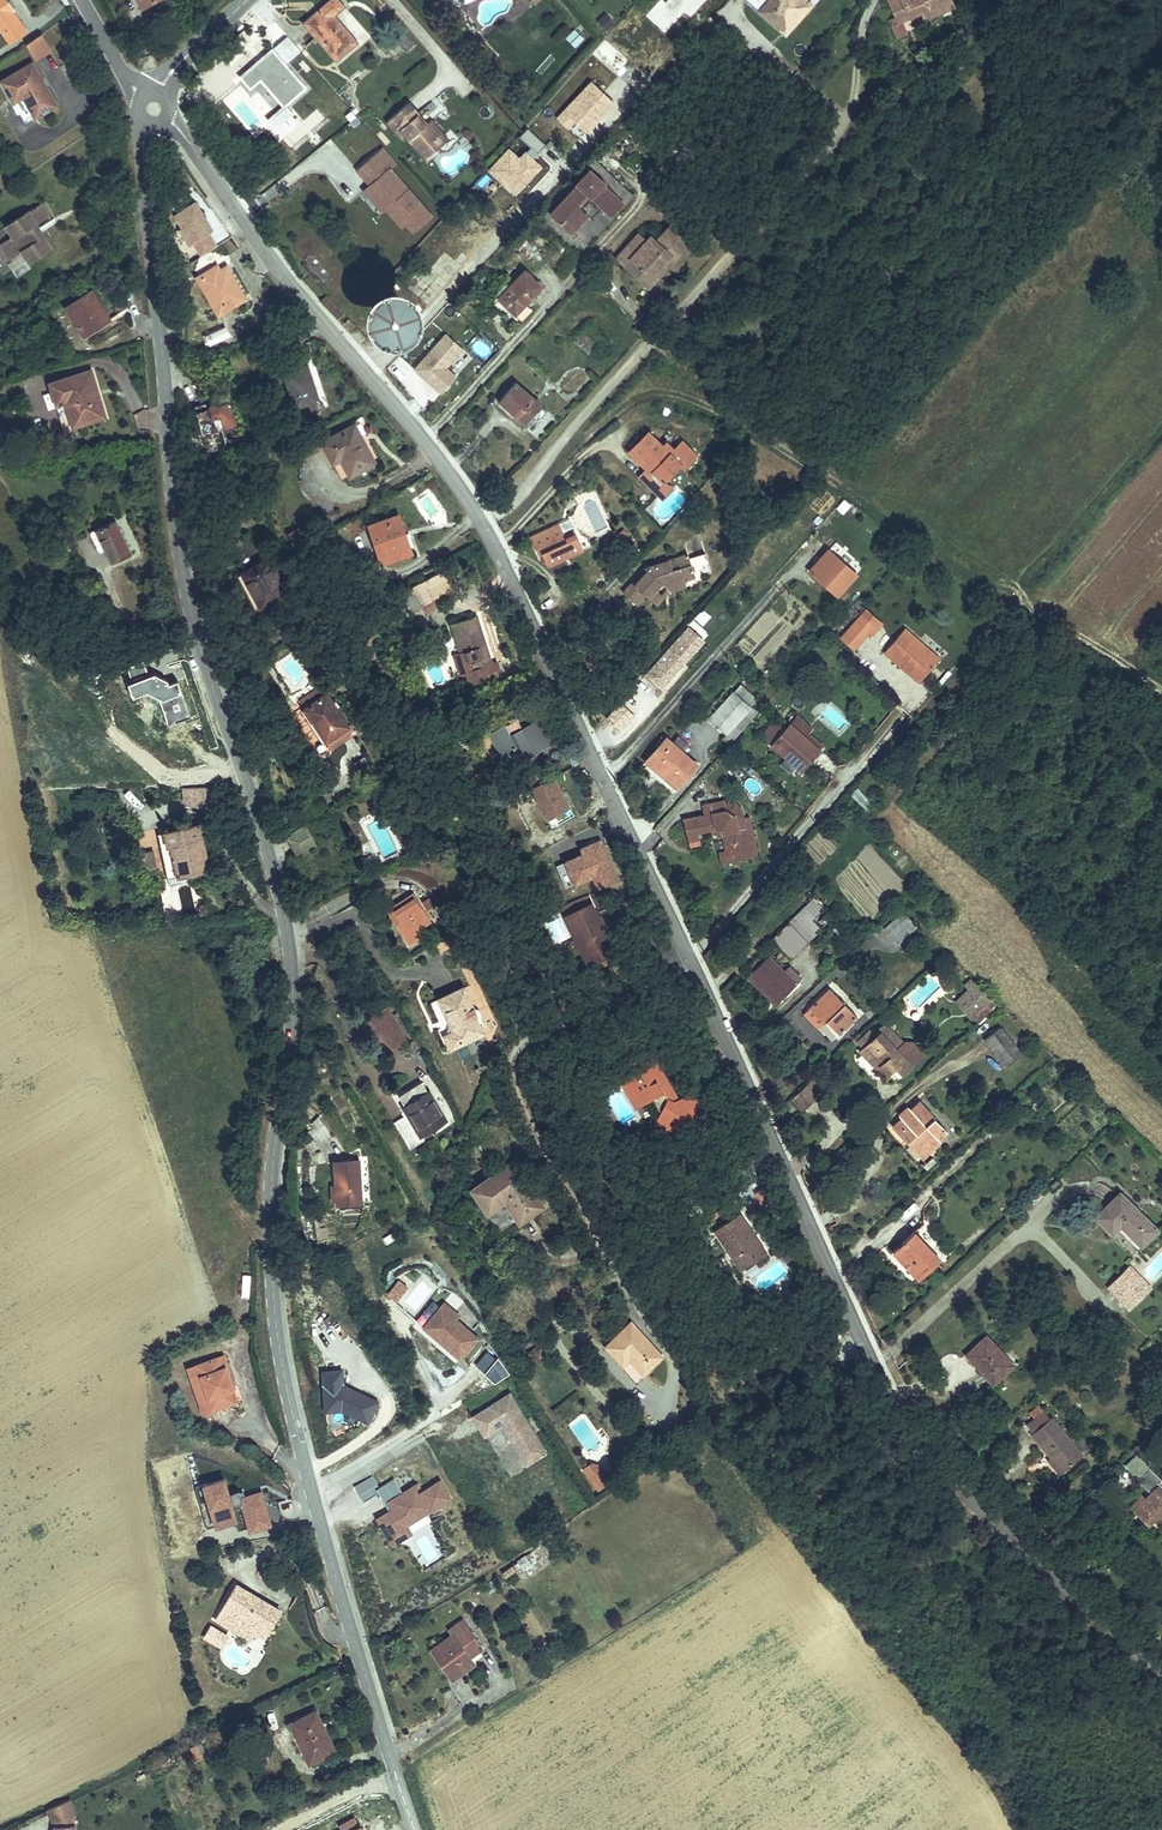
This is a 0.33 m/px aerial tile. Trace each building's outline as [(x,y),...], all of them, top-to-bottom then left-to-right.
[(330,42),(351,24),(330,0),(300,0),(296,3),(330,42)] [(769,9),(777,0),(760,0),(769,9)] [(785,3),(782,0),(777,0),(769,9),(774,14),(785,3)] [(12,27),(0,8),(0,35),(12,27)] [(33,44),(23,29),(8,39),(18,54),(33,44)] [(575,48),(583,38),(573,29),(564,38),(575,48)] [(276,88),(297,69),(262,30),(231,57),(241,69),(251,60),(276,88)] [(0,69),(0,97),(8,92),(19,112),(40,102),(18,59),(0,69)] [(394,77),(372,96),(387,113),(390,110),(406,128),(424,113),(412,98),(410,100),(402,90),(404,89),(394,77)] [(412,98),(404,89),(402,90),(410,100),(412,98)] [(406,128),(411,134),(433,114),(416,94),(412,98),(424,113),(406,128)] [(241,101),(230,111),(249,131),(260,120),(241,101)] [(375,131),(362,116),(359,119),(372,134),(375,131)] [(336,140),(348,154),(383,194),(384,193),(389,189),(396,197),(410,185),(368,137),(372,134),(359,119),(336,140)] [(380,196),(383,194),(348,154),(342,160),(361,181),(364,178),(380,196)] [(634,194),(595,157),(537,218),(577,255),(634,194)] [(213,211),(208,202),(205,203),(203,200),(206,198),(197,182),(176,194),(183,207),(180,208),(189,225),(193,223),(201,235),(216,227),(209,214),(213,211)] [(392,201),(396,197),(389,189),(384,193),(392,201)] [(8,252),(15,263),(38,248),(23,225),(38,215),(30,202),(0,222),(7,233),(0,237),(0,257),(8,252)] [(641,230),(619,256),(628,263),(634,255),(654,273),(673,251),(678,255),(695,236),(677,220),(662,238),(655,232),(650,238),(641,230)] [(245,285),(226,250),(216,255),(207,252),(197,258),(215,292),(227,286),(231,293),(245,285)] [(634,255),(628,263),(652,284),(678,255),(673,251),(654,273),(634,255)] [(526,265),(500,295),(517,311),(543,281),(526,265)] [(91,318),(74,292),(49,309),(69,338),(78,331),(76,328),(91,318)] [(386,293),(381,296),(377,300),(374,305),(373,311),(374,317),(377,322),(381,326),(386,328),(392,329),(398,328),(403,326),(407,321),(410,316),(410,310),(409,304),(407,299),(403,295),(397,293),(391,292),(386,293)] [(329,296),(321,303),(335,321),(341,315),(344,312),(329,296)] [(355,330),(348,320),(344,323),(352,333),(355,330)] [(207,346),(229,339),(226,327),(203,334),(207,346)] [(444,333),(410,369),(439,396),(457,377),(447,368),(463,351),(444,333)] [(294,364),(306,397),(315,394),(303,361),(294,364)] [(292,402),(306,397),(294,364),(281,369),(292,402)] [(50,388),(56,409),(62,407),(68,432),(102,423),(90,378),(50,388)] [(513,378),(498,396),(525,420),(541,402),(513,378)] [(188,397),(198,427),(212,422),(218,438),(237,431),(221,385),(188,397)] [(62,407),(56,409),(62,434),(68,432),(62,407)] [(627,412),(609,433),(632,454),(624,463),(639,477),(649,466),(646,463),(661,447),(664,449),(677,434),(665,423),(657,432),(649,424),(645,429),(627,412)] [(212,422),(198,427),(204,443),(218,438),(212,422)] [(373,460),(352,423),(322,440),(332,459),(338,456),(348,475),(373,460)] [(310,427),(295,435),(301,445),(316,437),(310,427)] [(255,439),(262,452),(275,445),(269,432),(255,439)] [(667,452),(680,437),(677,434),(664,449),(667,452)] [(646,482),(655,472),(649,466),(639,477),(646,482)] [(651,513),(665,527),(689,503),(675,489),(651,513)] [(550,500),(518,512),(525,530),(528,529),(532,539),(535,538),(549,532),(569,525),(565,513),(556,516),(550,500)] [(626,511),(615,502),(606,513),(616,521),(626,511)] [(403,528),(401,514),(369,519),(376,552),(401,548),(397,529),(403,528)] [(798,543),(825,568),(836,556),(831,551),(839,542),(817,522),(798,543)] [(129,557),(110,525),(91,536),(109,568),(129,557)] [(539,548),(553,542),(549,532),(535,538),(539,548)] [(670,536),(653,543),(656,551),(674,544),(670,536)] [(653,543),(628,552),(606,577),(616,586),(623,578),(627,582),(634,587),(642,578),(638,574),(645,566),(652,573),(669,566),(666,560),(679,556),(674,544),(656,551),(653,543)] [(289,587),(271,553),(244,568),(264,602),(289,587)] [(692,558),(696,575),(710,572),(705,554),(692,558)] [(412,578),(422,600),(449,587),(438,565),(412,578)] [(642,578),(634,587),(641,593),(657,577),(652,573),(645,566),(638,574),(642,578)] [(422,600),(412,578),(406,580),(418,602),(422,600)] [(623,578),(616,586),(620,590),(627,582),(623,578)] [(855,608),(859,612),(870,600),(852,583),(846,590),(859,602),(855,608)] [(859,602),(846,590),(826,612),(839,624),(855,608),(859,602)] [(892,603),(874,624),(900,648),(897,651),(906,659),(927,634),(892,603)] [(703,627),(711,616),(700,609),(693,619),(703,627)] [(487,658),(472,610),(445,618),(452,647),(461,645),(466,664),(487,658)] [(680,617),(680,622),(685,626),(692,619),(684,611),(680,617)] [(874,624),(870,628),(897,651),(900,648),(874,624)] [(663,693),(707,643),(687,626),(643,676),(663,693)] [(161,698),(170,725),(193,717),(180,682),(171,684),(170,681),(157,674),(151,675),(147,661),(130,667),(134,681),(130,682),(135,697),(149,692),(161,698)] [(297,697),(302,704),(325,688),(321,679),(297,697)] [(800,702),(783,687),(777,695),(808,722),(811,719),(796,706),(800,702)] [(302,704),(324,736),(347,720),(325,688),(302,704)] [(781,742),(787,747),(808,722),(777,695),(769,703),(759,695),(745,711),(772,733),(781,742)] [(619,704),(606,719),(621,732),(634,716),(619,704)] [(666,759),(684,739),(655,712),(635,735),(644,744),(646,742),(666,759)] [(477,729),(490,753),(538,728),(530,713),(520,718),(525,725),(515,730),(506,713),(477,729)] [(347,720),(324,736),(330,744),(352,729),(347,720)] [(538,728),(490,753),(495,762),(543,736),(538,728)] [(781,742),(772,733),(766,740),(775,749),(781,742)] [(562,740),(565,748),(574,744),(570,736),(562,740)] [(565,748),(568,755),(577,751),(574,744),(565,748)] [(542,810),(565,798),(548,766),(525,778),(542,810)] [(720,779),(710,773),(708,772),(688,777),(690,787),(669,793),(675,811),(676,816),(689,812),(687,807),(702,802),(710,809),(715,822),(708,824),(711,834),(731,828),(724,803),(732,800),(729,791),(720,794),(723,789),(716,786),(720,779)] [(206,790),(185,790),(189,804),(215,809),(206,790)] [(858,791),(852,796),(860,806),(866,801),(858,791)] [(316,834),(306,814),(291,822),(293,824),(289,827),(297,843),(316,834)] [(194,824),(152,835),(164,880),(200,872),(192,841),(198,839),(194,824)] [(587,868),(592,881),(611,873),(594,831),(575,839),(577,845),(559,852),(568,875),(587,868)] [(205,870),(198,839),(192,841),(200,872),(205,870)] [(559,879),(568,875),(559,852),(549,856),(559,879)] [(557,895),(567,918),(578,914),(569,894),(585,887),(584,884),(557,895)] [(589,951),(612,940),(596,905),(594,906),(585,887),(569,894),(578,914),(567,918),(573,930),(578,928),(589,951)] [(425,936),(421,928),(430,923),(415,896),(388,911),(407,946),(425,936)] [(811,920),(822,908),(812,898),(770,942),(790,961),(821,930),(811,920)] [(902,912),(883,928),(898,945),(917,928),(902,912)] [(578,928),(573,930),(583,953),(589,951),(578,928)] [(770,972),(784,958),(755,928),(738,946),(762,971),(766,968),(770,972)] [(827,1007),(844,991),(817,962),(797,981),(812,997),(815,994),(827,1007)] [(483,1004),(462,968),(437,982),(450,1005),(440,1010),(447,1023),(483,1004)] [(964,968),(951,980),(961,989),(973,977),(964,968)] [(987,998),(972,1012),(996,1038),(1011,1024),(987,998)] [(900,1039),(911,1028),(901,1017),(892,1017),(891,1018),(874,1001),(868,1006),(900,1039)] [(884,1055),(900,1039),(868,1006),(848,1026),(866,1044),(873,1037),(880,1043),(876,1047),(884,1055)] [(405,1041),(388,1008),(368,1018),(387,1051),(405,1041)] [(655,1031),(659,1040),(673,1033),(668,1024),(655,1031)] [(648,1062),(655,1076),(667,1070),(676,1088),(668,1095),(685,1112),(701,1097),(707,1102),(722,1089),(715,1082),(705,1090),(688,1073),(684,1064),(690,1061),(673,1033),(659,1040),(651,1044),(657,1057),(648,1062)] [(405,1048),(409,1056),(420,1051),(415,1042),(405,1048)] [(649,1079),(655,1076),(648,1062),(657,1057),(651,1044),(637,1051),(649,1079)] [(705,1090),(715,1082),(710,1076),(695,1071),(690,1061),(684,1064),(688,1073),(705,1090)] [(454,1115),(432,1073),(413,1083),(423,1102),(404,1112),(419,1141),(433,1133),(430,1127),(454,1115)] [(917,1125),(937,1105),(908,1076),(882,1101),(898,1117),(904,1111),(917,1125)] [(331,1106),(343,1131),(354,1125),(341,1100),(331,1106)] [(912,1131),(917,1125),(904,1111),(898,1117),(912,1131)] [(361,1206),(358,1164),(335,1165),(336,1190),(337,1202),(337,1207),(361,1206)] [(1132,1218),(1148,1202),(1109,1165),(1086,1189),(1102,1204),(1110,1196),(1132,1218)] [(489,1184),(503,1205),(508,1201),(521,1222),(543,1208),(516,1167),(489,1184)] [(490,1213),(503,1205),(489,1184),(476,1192),(490,1213)] [(751,1201),(765,1212),(776,1198),(763,1187),(751,1201)] [(705,1211),(724,1256),(754,1244),(747,1229),(742,1231),(739,1223),(744,1221),(734,1198),(705,1211)] [(892,1198),(870,1219),(897,1248),(919,1227),(892,1198)] [(341,1217),(340,1228),(357,1229),(357,1218),(341,1217)] [(1134,1265),(1113,1245),(1098,1260),(1118,1280),(1134,1265)] [(383,1278),(391,1285),(402,1272),(394,1265),(383,1278)] [(242,1275),(240,1297),(248,1297),(249,1276),(242,1275)] [(473,1323),(451,1304),(455,1301),(439,1287),(429,1298),(418,1311),(438,1328),(455,1343),(473,1323)] [(418,1311),(429,1298),(422,1292),(407,1309),(434,1333),(438,1328),(418,1311)] [(325,1322),(340,1314),(332,1300),(317,1309),(325,1322)] [(999,1347),(1011,1326),(977,1306),(963,1330),(984,1342),(985,1339),(999,1347)] [(665,1356),(641,1317),(611,1333),(625,1355),(635,1350),(645,1367),(665,1356)] [(198,1411),(227,1400),(224,1389),(227,1388),(219,1367),(222,1366),(218,1355),(183,1367),(198,1411)] [(227,1400),(233,1398),(222,1366),(219,1367),(227,1388),(224,1389),(227,1400)] [(373,1385),(353,1374),(351,1377),(345,1374),(347,1371),(338,1367),(317,1370),(320,1394),(337,1392),(363,1405),(373,1385)] [(537,1438),(503,1380),(467,1400),(477,1419),(491,1411),(498,1413),(519,1449),(537,1438)] [(1058,1448),(1076,1433),(1045,1397),(1025,1413),(1046,1437),(1048,1435),(1058,1448)] [(1129,1457),(1144,1472),(1150,1472),(1149,1476),(1146,1476),(1141,1480),(1140,1479),(1131,1489),(1136,1494),(1133,1496),(1143,1504),(1149,1499),(1155,1504),(1161,1504),(1161,1471),(1157,1470),(1153,1467),(1155,1465),(1150,1461),(1154,1457),(1141,1445),(1129,1457)] [(395,1476),(386,1461),(371,1469),(373,1473),(375,1472),(381,1483),(395,1476)] [(594,1492),(609,1485),(598,1461),(583,1468),(594,1492)] [(394,1501),(419,1488),(422,1493),(441,1482),(432,1465),(413,1475),(409,1468),(395,1476),(381,1483),(385,1491),(381,1493),(374,1497),(380,1508),(378,1515),(394,1519),(397,1507),(394,1501)] [(381,1483),(375,1472),(373,1473),(371,1474),(381,1493),(385,1491),(381,1483)] [(229,1506),(239,1503),(246,1528),(247,1531),(268,1525),(259,1492),(242,1497),(239,1498),(237,1492),(236,1490),(225,1493),(221,1479),(201,1484),(210,1516),(230,1510),(229,1506)] [(397,1507),(422,1493),(419,1488),(394,1501),(397,1507)] [(380,1508),(374,1497),(369,1500),(378,1515),(380,1508)] [(246,1528),(239,1503),(229,1506),(230,1510),(210,1516),(212,1526),(232,1521),(235,1531),(246,1528)] [(394,1519),(378,1515),(384,1525),(394,1519)] [(530,1553),(516,1562),(522,1571),(536,1563),(530,1553)] [(280,1613),(234,1585),(214,1618),(228,1626),(233,1618),(254,1631),(257,1625),(268,1632),(280,1613)] [(468,1654),(463,1645),(458,1637),(472,1628),(458,1605),(444,1614),(448,1621),(425,1635),(445,1667),(468,1654)] [(233,1618),(228,1626),(249,1639),(254,1631),(233,1618)] [(268,1632),(257,1625),(254,1631),(265,1638),(268,1632)] [(220,1646),(227,1635),(211,1626),(204,1637),(220,1646)] [(463,1645),(477,1636),(472,1628),(458,1637),(463,1645)] [(335,1754),(315,1712),(295,1722),(303,1741),(296,1744),(307,1767),(335,1754)] [(364,1828),(362,1829),(358,1823),(352,1811),(351,1812),(346,1803),(332,1811),(337,1819),(331,1823),(335,1829),(365,1829),(364,1828)] [(60,1809),(57,1804),(37,1813),(43,1826),(43,1829),(61,1829),(60,1809)]
